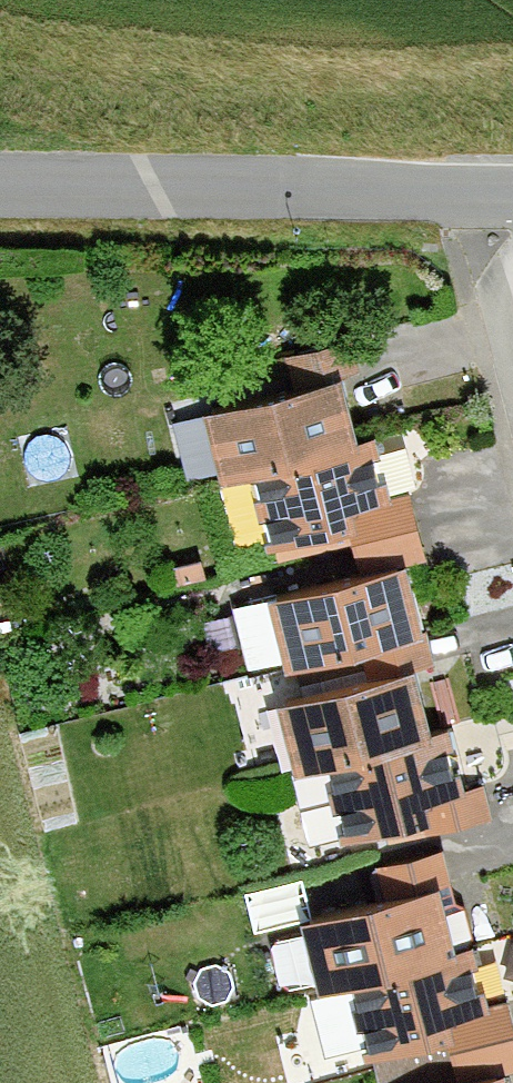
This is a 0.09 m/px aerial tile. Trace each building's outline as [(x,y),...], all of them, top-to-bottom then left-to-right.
[(267,477),(379,439),(363,374),(221,409),(239,485),(267,477)] [(400,433),(379,439),(267,477),(295,553),(424,515),(400,433)] [(457,642),(435,561),(297,599),(320,680),(457,642)] [(346,772),(466,729),(449,664),(285,711),(306,784),(346,772)] [(485,722),(466,729),(346,772),(372,848),(508,815),(485,722)] [(346,995),(369,987),(483,947),(463,881),(324,927),(346,995)] [(369,987),(389,1062),(512,1029),(512,982),(502,942),(483,947),(369,987)]
